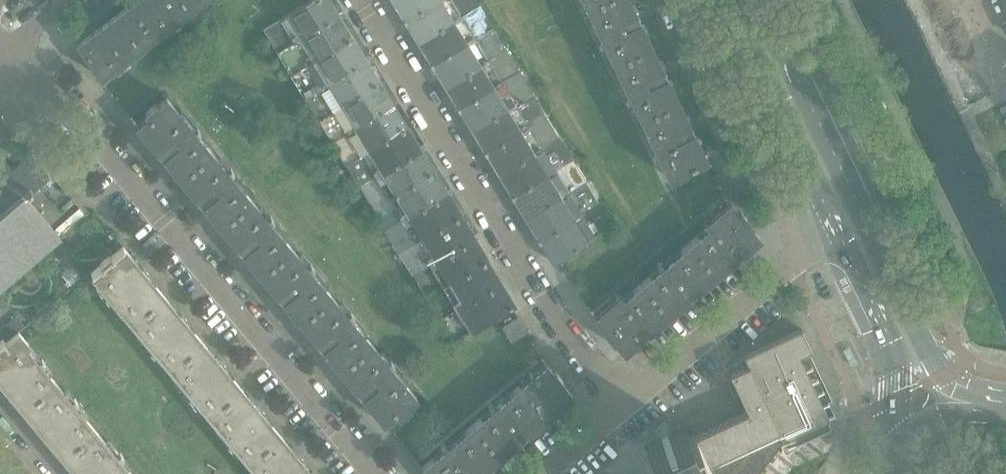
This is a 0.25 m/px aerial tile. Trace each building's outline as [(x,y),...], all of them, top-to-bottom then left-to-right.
[(164,0),(133,0),(103,22),(128,55),(177,17),(164,0)] [(177,17),(200,0),(164,0),(177,17)] [(338,13),(330,0),(309,0),(279,18),(280,19),(263,29),(276,51),(293,41),(338,13)] [(453,0),(393,0),(397,6),(398,5),(405,17),(402,18),(404,21),(407,20),(419,41),(462,15),(453,0)] [(634,10),(629,0),(597,0),(586,5),(613,61),(650,43),(634,10)] [(430,64),(492,26),(479,4),(471,9),(462,15),(419,41),(423,49),(430,62),(429,62),(430,64)] [(307,63),(351,35),(338,13),(293,41),(307,63)] [(128,55),(103,22),(77,42),(92,62),(90,63),(100,76),(128,55)] [(446,85),(506,49),(492,26),(430,64),(431,65),(432,65),(440,77),(446,85)] [(378,80),(351,35),(307,63),(286,76),(298,95),(306,90),(321,115),(334,107),(378,80)] [(676,98),(660,65),(650,43),(613,61),(640,116),(676,98)] [(457,108),(502,80),(508,77),(519,70),(506,49),(446,85),(458,105),(456,106),(457,108)] [(473,129),(515,102),(521,99),(532,92),(519,70),(508,77),(502,80),(457,108),(458,109),(460,108),(473,129)] [(419,146),(378,80),(334,107),(375,174),(419,146)] [(560,137),(546,114),(532,92),(521,99),(525,104),(519,108),(515,102),(473,129),(485,149),(483,150),(485,153),(486,153),(493,165),(494,164),(499,173),(559,137),(560,137)] [(211,151),(178,112),(166,98),(157,105),(156,103),(145,112),(148,115),(136,125),(180,178),(211,151)] [(704,156),(687,121),(676,98),(640,116),(668,176),(683,169),(682,167),(704,156)] [(511,196),(572,159),(559,137),(499,173),(512,193),(510,194),(511,196)] [(446,191),(419,146),(375,174),(402,219),(446,191)] [(61,214),(35,184),(49,172),(31,150),(12,167),(1,155),(0,156),(0,288),(84,215),(78,208),(54,229),(49,224),(61,214)] [(250,199),(228,172),(211,151),(180,178),(220,225),(250,199)] [(526,216),(585,180),(572,159),(511,196),(512,197),(514,196),(526,216)] [(538,239),(595,205),(599,203),(594,196),(579,205),(570,191),(585,181),(585,180),(526,216),(539,237),(537,238),(538,239)] [(398,251),(460,213),(446,191),(402,219),(384,229),(398,251)] [(291,248),(266,218),(250,199),(220,225),(260,273),(291,248)] [(759,237),(749,225),(750,224),(740,212),(739,214),(729,202),(704,222),(708,226),(689,243),(714,274),(759,237)] [(594,233),(607,223),(595,205),(538,239),(539,241),(540,240),(553,261),(558,258),(586,242),(595,235),(594,233)] [(411,274),(474,235),(460,213),(398,251),(411,274)] [(443,285),(487,258),(474,235),(411,274),(425,296),(443,285)] [(714,274),(689,243),(641,283),(667,313),(714,274)] [(148,274),(142,266),(141,267),(122,245),(110,256),(109,255),(99,263),(100,264),(90,272),(131,321),(163,294),(147,275),(148,274)] [(331,295),(308,268),(291,248),(260,273),(300,321),(331,295)] [(514,302),(487,258),(443,285),(471,329),(514,302)] [(667,313),(641,283),(622,299),(618,294),(594,315),(604,327),(602,328),(612,340),(614,339),(623,350),(667,313)] [(186,322),(187,321),(181,313),(179,314),(163,294),(131,321),(170,367),(202,341),(186,322)] [(371,343),(347,315),(331,295),(300,321),(339,369),(371,343)] [(511,339),(526,330),(518,316),(503,326),(511,339)] [(781,440),(784,439),(783,437),(825,417),(826,419),(828,418),(821,403),(820,403),(798,356),(799,355),(811,349),(801,328),(743,355),(747,364),(729,373),(747,411),(694,435),(694,434),(688,437),(683,427),(644,445),(649,455),(643,458),(650,473),(755,473),(781,440)] [(55,382),(25,345),(28,342),(18,331),(5,341),(3,338),(0,340),(0,380),(1,381),(0,382),(0,383),(6,390),(7,389),(23,408),(55,382)] [(225,368),(226,367),(219,359),(218,360),(202,341),(170,367),(209,414),(241,387),(225,368)] [(415,397),(388,364),(371,343),(339,369),(383,421),(395,411),(398,415),(408,406),(407,404),(415,397)] [(571,394),(561,382),(562,382),(561,382),(563,381),(555,372),(554,373),(554,372),(553,373),(545,363),(520,384),(546,415),(571,394)] [(95,429),(71,400),(55,382),(23,408),(40,428),(39,429),(41,432),(45,437),(46,436),(62,455),(95,429)] [(498,455),(546,415),(520,384),(472,424),(498,455)] [(264,415),(265,414),(258,406),(257,407),(241,387),(209,414),(248,460),(279,434),(264,415)] [(498,455),(472,424),(422,467),(427,473),(476,473),(498,455)] [(105,442),(95,429),(62,455),(78,473),(132,473),(105,442)] [(299,455),(297,452),(296,453),(279,434),(248,460),(259,473),(313,473),(302,461),(303,460),(299,455)]
